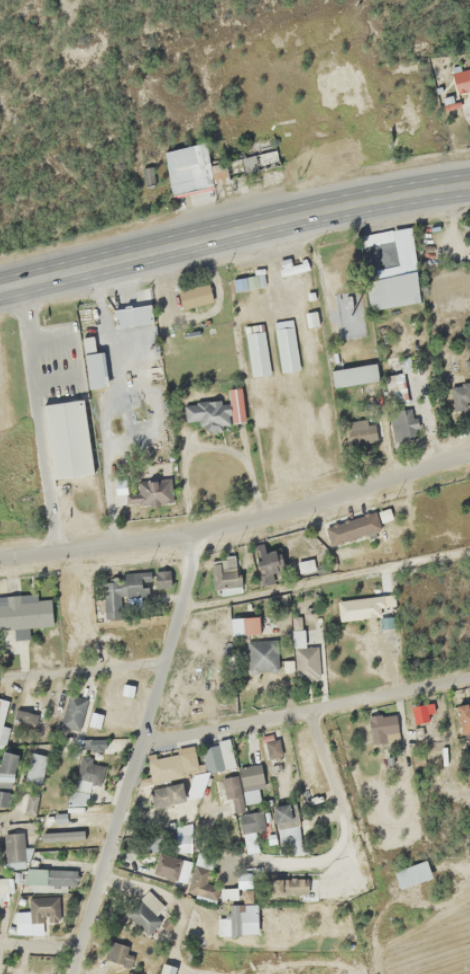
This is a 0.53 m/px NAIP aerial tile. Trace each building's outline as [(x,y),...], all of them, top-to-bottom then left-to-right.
[(456,93),(469,90),(469,67),(451,72),(456,93)] [(278,270),(280,276),(307,268),(305,261),(278,270)] [(377,280),(378,287),(368,290),(371,300),(376,299),(377,301),(404,294),(399,274),(377,280)] [(206,280),(176,293),(183,311),(214,298),(206,280)] [(152,322),(149,303),(112,309),(116,328),(152,322)] [(274,329),(280,372),(298,370),(293,326),(274,329)] [(262,329),(244,333),(251,376),(270,373),(262,329)] [(83,355),(88,387),(105,385),(100,352),(83,355)] [(377,381),(375,366),(331,369),(332,385),(377,381)] [(384,375),(386,391),(403,389),(401,374),(384,375)] [(469,409),(469,401),(469,383),(450,384),(451,410),(469,409)] [(241,387),(227,389),(230,422),(245,420),(241,387)] [(35,399),(76,393),(87,468),(47,474),(35,399)] [(184,402),(185,422),(198,421),(198,428),(226,427),(225,401),(184,402)] [(372,418),(345,423),(349,445),(375,441),(372,418)] [(125,505),(171,504),(170,476),(155,476),(155,464),(134,465),(135,493),(124,493),(125,505)] [(324,525),(329,544),(378,532),(373,513),(324,525)] [(260,575),(282,569),(277,549),(254,556),(260,575)] [(240,593),(239,569),(226,570),(226,560),(211,560),(213,594),(240,593)] [(154,588),(171,588),(171,570),(154,570),(154,588)] [(102,579),(103,618),(119,618),(119,597),(148,596),(147,571),(122,572),(122,579),(102,579)] [(11,635),(11,639),(27,639),(26,627),(50,626),(49,593),(0,595),(0,635),(11,635)] [(230,617),(230,637),(258,637),(258,617),(230,617)] [(247,673),(277,672),(276,640),(246,641),(247,673)] [(317,679),(317,646),(296,646),(297,679),(317,679)] [(78,731),(86,698),(67,694),(59,726),(78,731)] [(0,699),(0,741),(10,701),(0,699)] [(460,703),(460,750),(469,750),(469,703),(460,703)] [(396,741),(394,713),(367,715),(369,743),(396,741)] [(200,745),(203,773),(234,770),(230,742),(200,745)] [(182,777),(180,767),(193,764),(190,751),(146,761),(151,784),(182,777)] [(0,752),(0,782),(12,784),(15,753),(0,752)] [(39,785),(47,756),(30,752),(22,781),(39,785)] [(105,765),(79,758),(66,802),(85,808),(89,794),(96,796),(105,765)] [(236,769),(238,774),(220,778),(224,799),(231,797),(234,810),(244,808),(243,803),(264,799),(256,764),(236,769)] [(152,808),(184,800),(180,782),(148,790),(152,808)] [(8,792),(0,791),(0,806),(6,807),(8,792)] [(23,810),(30,813),(35,801),(28,798),(23,810)] [(272,806),(278,842),(284,841),(287,855),(300,853),(292,803),(272,806)] [(261,811),(239,814),(244,853),(257,851),(254,830),(263,829),(261,811)] [(23,833),(4,833),(4,866),(23,866),(23,833)] [(190,834),(172,833),(171,853),(156,853),(155,878),(188,880),(188,855),(189,855),(190,834)] [(195,864),(208,868),(211,857),(198,853),(195,864)] [(431,878),(425,859),(392,869),(398,888),(431,878)] [(75,869),(24,868),(24,887),(74,888),(75,869)] [(306,895),(306,878),(269,878),(269,895),(306,895)] [(28,897),(28,922),(57,922),(57,897),(28,897)] [(147,934),(160,921),(138,900),(125,913),(147,934)] [(257,903),(237,903),(237,934),(257,934),(257,903)] [(124,946),(109,941),(103,959),(118,963),(124,946)]
